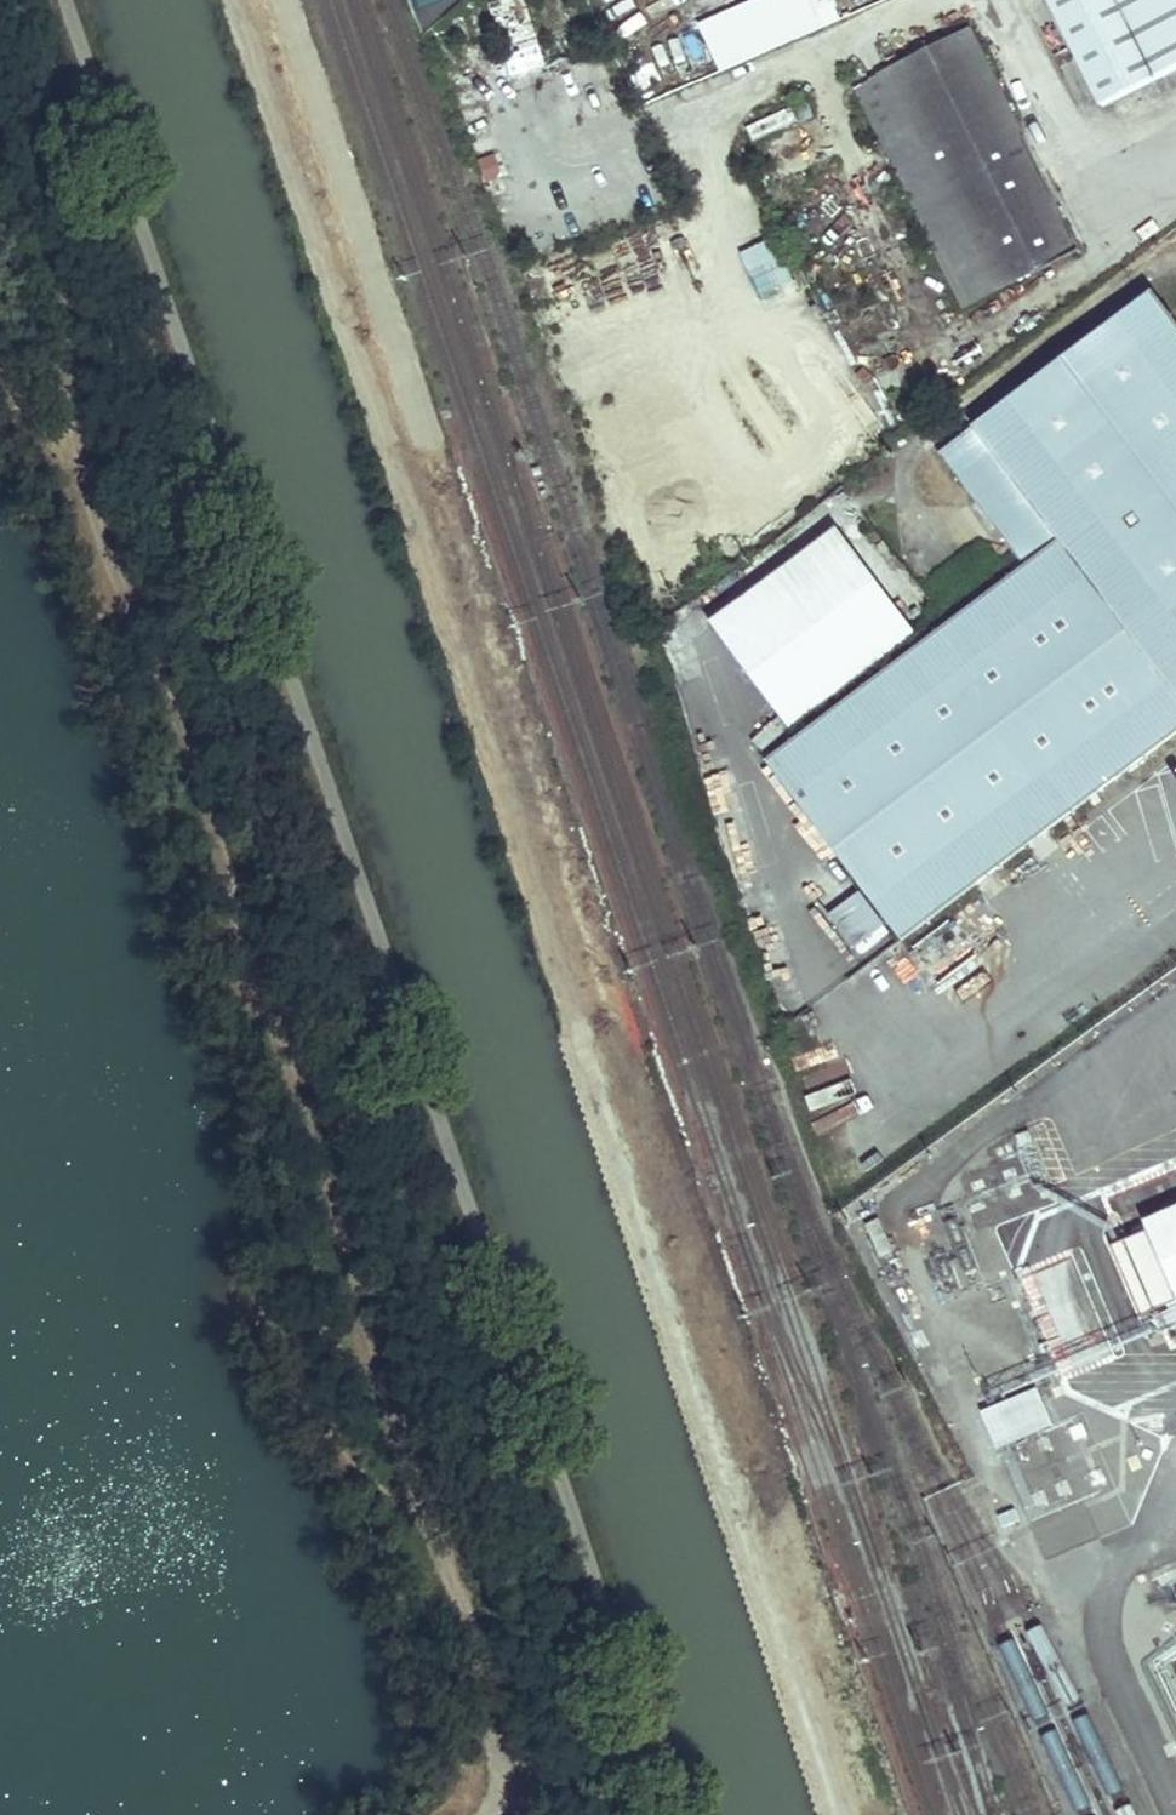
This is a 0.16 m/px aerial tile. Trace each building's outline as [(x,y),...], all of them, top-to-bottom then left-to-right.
[(546,68),(525,0),(498,0),(487,3),(510,79),(546,68)] [(716,70),(841,20),(833,0),(749,0),(696,21),(716,70)] [(1103,122),(1175,85),(1175,0),(1041,0),(1103,122)] [(884,85),(992,302),(1074,262),(965,43),(884,85)] [(851,102),(959,318),(992,302),(884,85),(851,102)] [(753,296),(789,286),(776,239),(740,249),(753,296)] [(715,619),(801,734),(756,768),(893,950),(1175,737),(1175,337),(1147,299),(934,460),(1017,571),(920,644),(834,529),(715,619)] [(934,970),(965,956),(955,933),(924,947),(934,970)] [(1145,1221),(1175,1293),(1175,1208),(1145,1221)] [(1147,1231),(1112,1246),(1143,1317),(1175,1303),(1175,1300),(1147,1231)] [(1045,1322),(1079,1317),(1073,1275),(1039,1279),(1045,1322)] [(998,1450),(1054,1426),(1037,1388),(981,1413),(998,1450)] [(1056,1521),(1037,1526),(1044,1556),(1063,1551),(1056,1521)]
